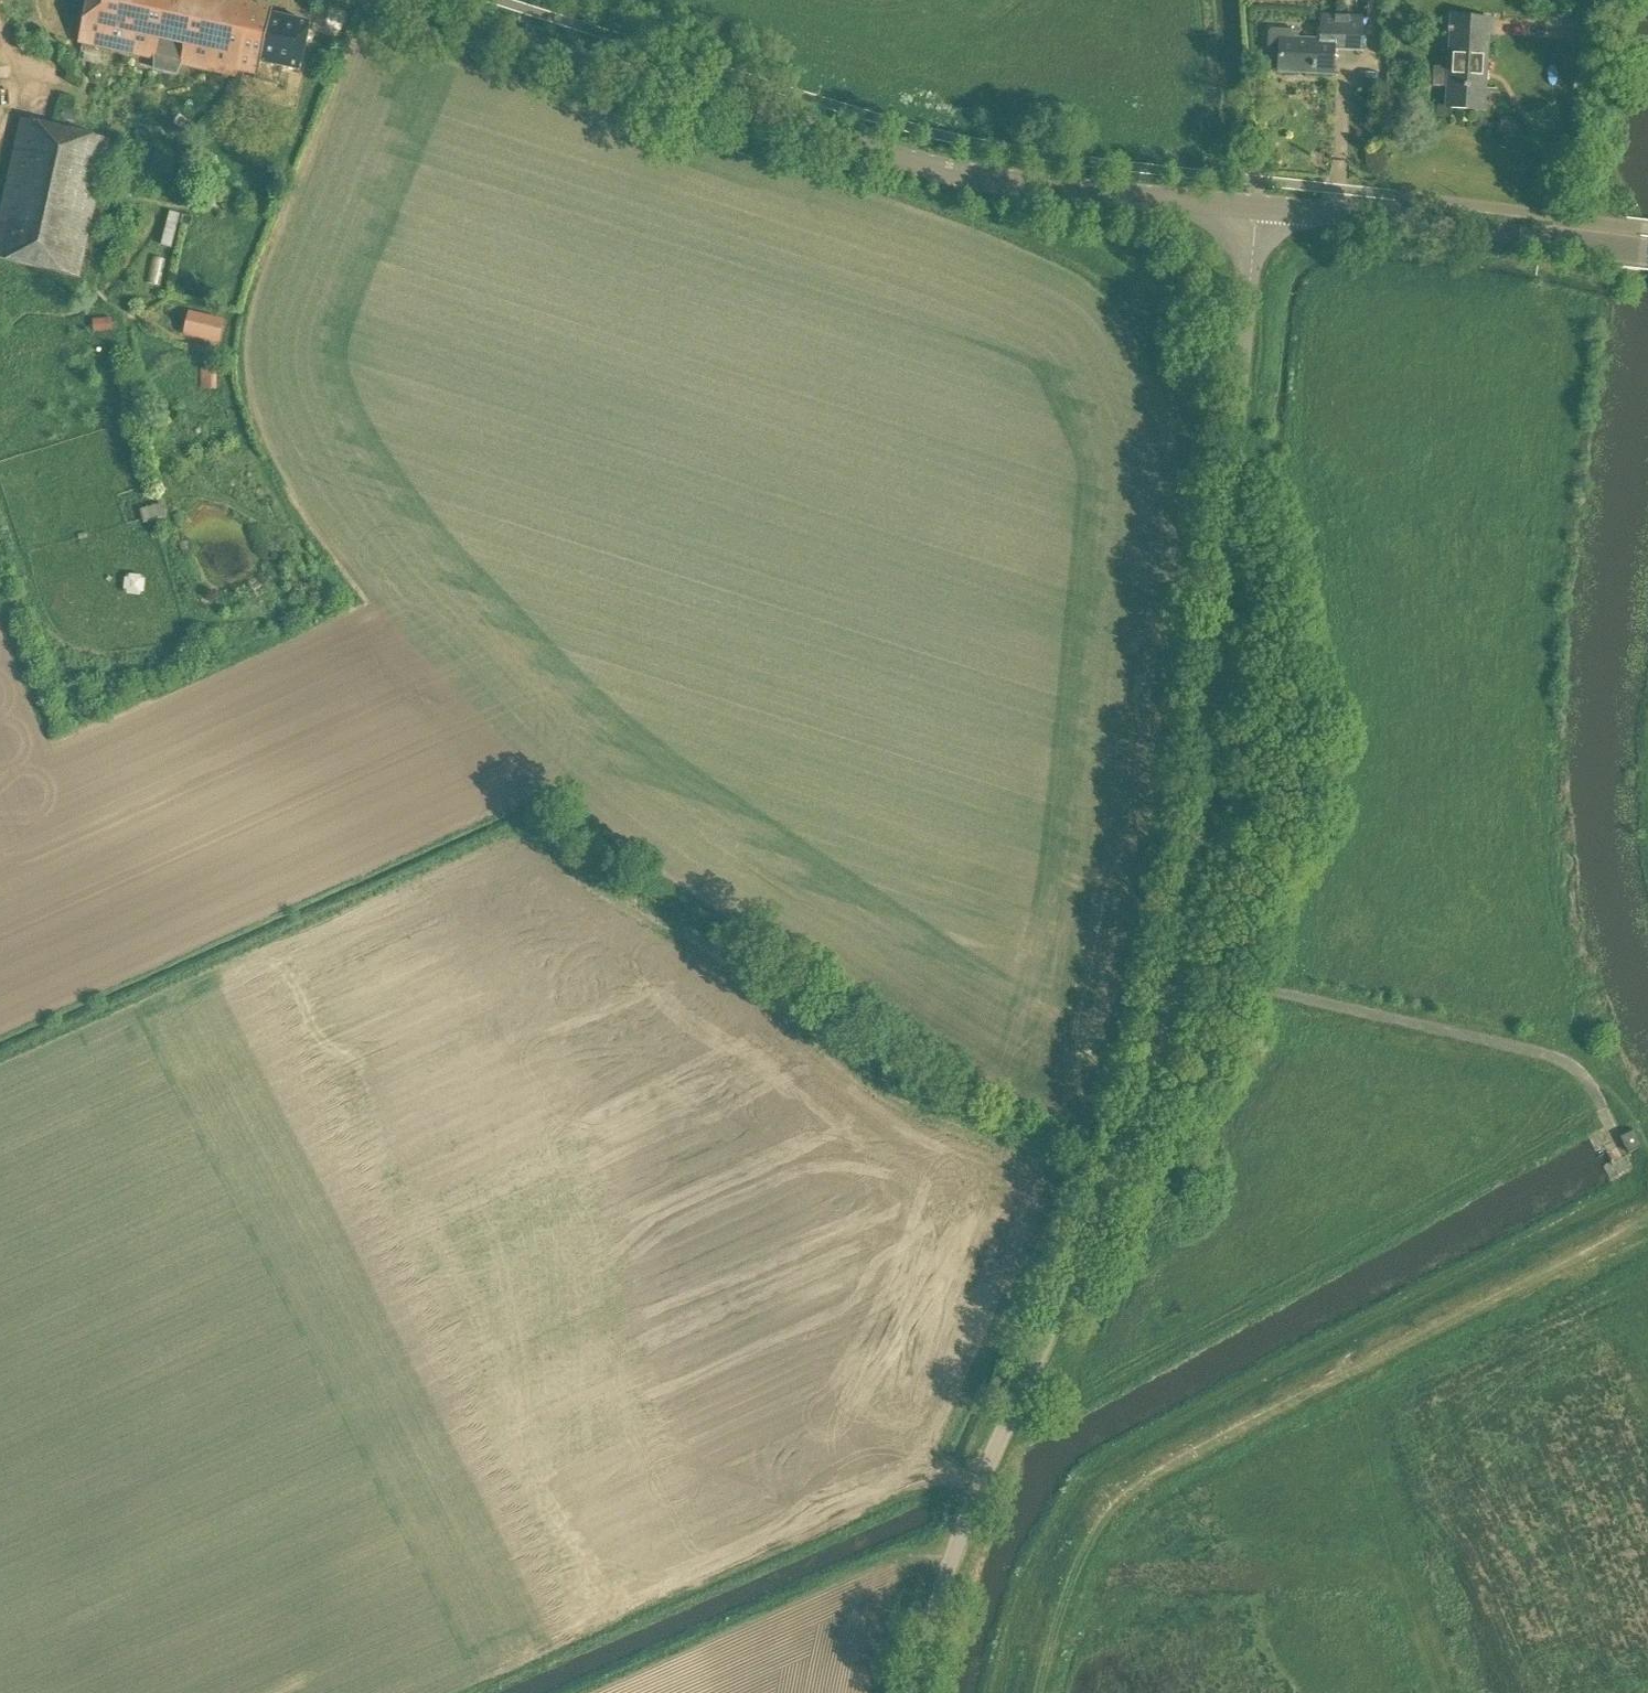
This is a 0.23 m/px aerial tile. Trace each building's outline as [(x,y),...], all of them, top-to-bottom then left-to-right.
[(155,62),(155,72),(178,77),(181,68),(236,80),(237,74),(256,78),(254,83),(280,88),(284,71),(299,74),(312,24),(271,15),(273,10),(252,5),(251,0),(88,0),(78,45),(83,46),(83,50),(95,53),(96,49),(155,62)] [(1322,18),(1320,44),(1280,42),(1278,76),(1332,78),(1333,51),(1360,52),(1361,19),(1322,18)] [(1492,38),(1493,25),(1451,23),(1446,112),(1484,114),(1488,38),(1492,38)] [(109,144),(22,125),(0,225),(0,265),(78,282),(109,144)] [(172,250),(181,216),(171,213),(162,247),(172,250)] [(220,345),(226,321),(189,313),(184,337),(220,345)] [(206,366),(205,388),(217,389),(217,367),(206,366)] [(1622,1138),(1630,1153),(1643,1146),(1635,1130),(1622,1138)]
